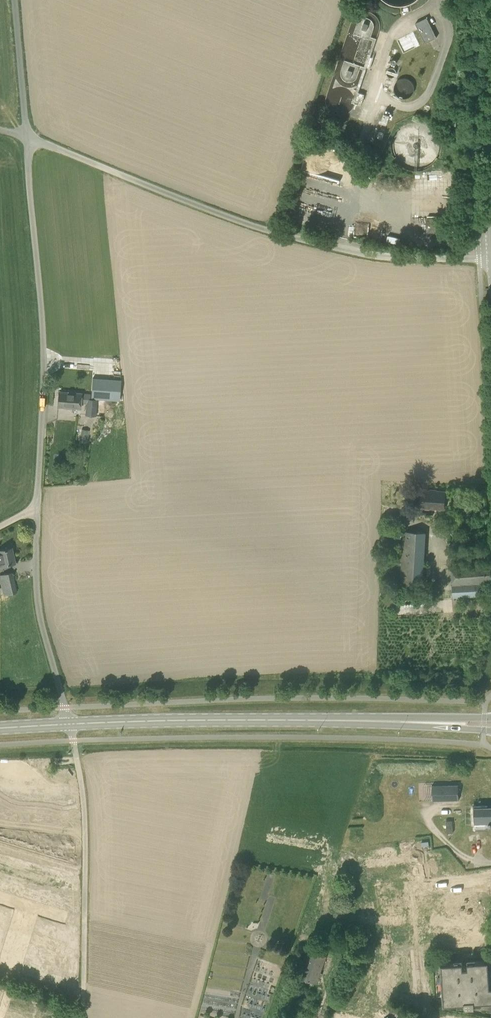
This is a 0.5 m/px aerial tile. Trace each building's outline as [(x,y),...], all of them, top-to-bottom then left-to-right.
[(427,19),(416,24),(425,44),(437,38),(427,19)] [(362,104),(366,94),(359,91),(356,102),(362,104)] [(385,111),(382,121),(381,124),(387,125),(388,121),(392,122),(396,111),(391,109),(390,113),(385,111)] [(436,218),(426,219),(427,236),(436,235),(436,218)] [(58,392),(58,407),(81,408),(81,403),(85,403),(86,399),(90,399),(90,397),(90,394),(90,393),(86,393),(82,393),(82,394),(81,393),(70,393),(58,392)] [(96,416),(97,401),(97,400),(90,399),(86,399),(85,403),(85,415),(96,416)] [(80,437),(89,438),(90,432),(89,432),(89,430),(81,430),(80,437)] [(421,489),(420,507),(443,508),(444,491),(421,489)] [(403,530),(400,582),(423,585),(426,532),(403,530)] [(15,562),(11,548),(0,551),(0,565),(15,562)] [(480,562),(451,564),(453,597),(480,595),(480,586),(482,586),(482,583),(490,583),(490,572),(490,563),(481,564),(480,562)] [(17,592),(12,572),(0,575),(0,580),(3,595),(17,592)] [(458,784),(432,785),(432,801),(459,800),(458,784)] [(476,808),(476,823),(490,823),(490,829),(490,807),(476,808)] [(37,934),(55,940),(58,928),(41,923),(37,934)] [(55,940),(37,934),(34,945),(52,950),(55,940)] [(34,945),(31,955),(49,960),(52,950),(34,945)] [(302,976),(319,982),(328,955),(312,949),(302,976)] [(49,960),(31,955),(28,966),(45,972),(49,960)] [(481,1009),(490,1011),(490,993),(489,993),(489,988),(490,988),(490,987),(489,961),(442,964),(445,1004),(465,1003),(465,1010),(481,1009)]
